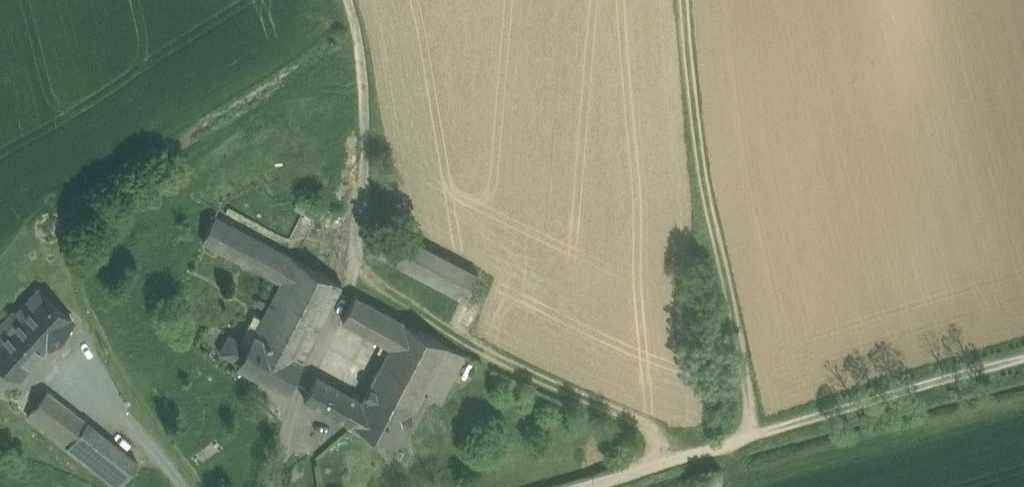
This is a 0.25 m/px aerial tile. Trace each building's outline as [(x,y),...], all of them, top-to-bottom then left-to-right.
[(281,281),(294,257),(215,216),(202,239),(281,281)] [(479,276),(391,230),(378,254),(466,300),(479,276)] [(254,333),(302,360),(342,282),(294,257),(281,281),(254,333)] [(0,333),(0,359),(20,378),(72,320),(38,290),(0,333)] [(391,346),(404,321),(354,294),(342,319),(391,346)] [(351,421),(396,444),(422,393),(447,344),(404,321),(391,346),(359,406),(351,421)] [(240,362),(288,388),(302,360),(254,333),(249,344),(240,362)] [(240,362),(249,344),(229,334),(220,351),(240,362)] [(464,353),(447,344),(422,393),(440,402),(464,353)] [(351,421),(359,406),(314,382),(306,396),(351,421)] [(47,389),(26,417),(118,486),(137,462),(47,389)]
